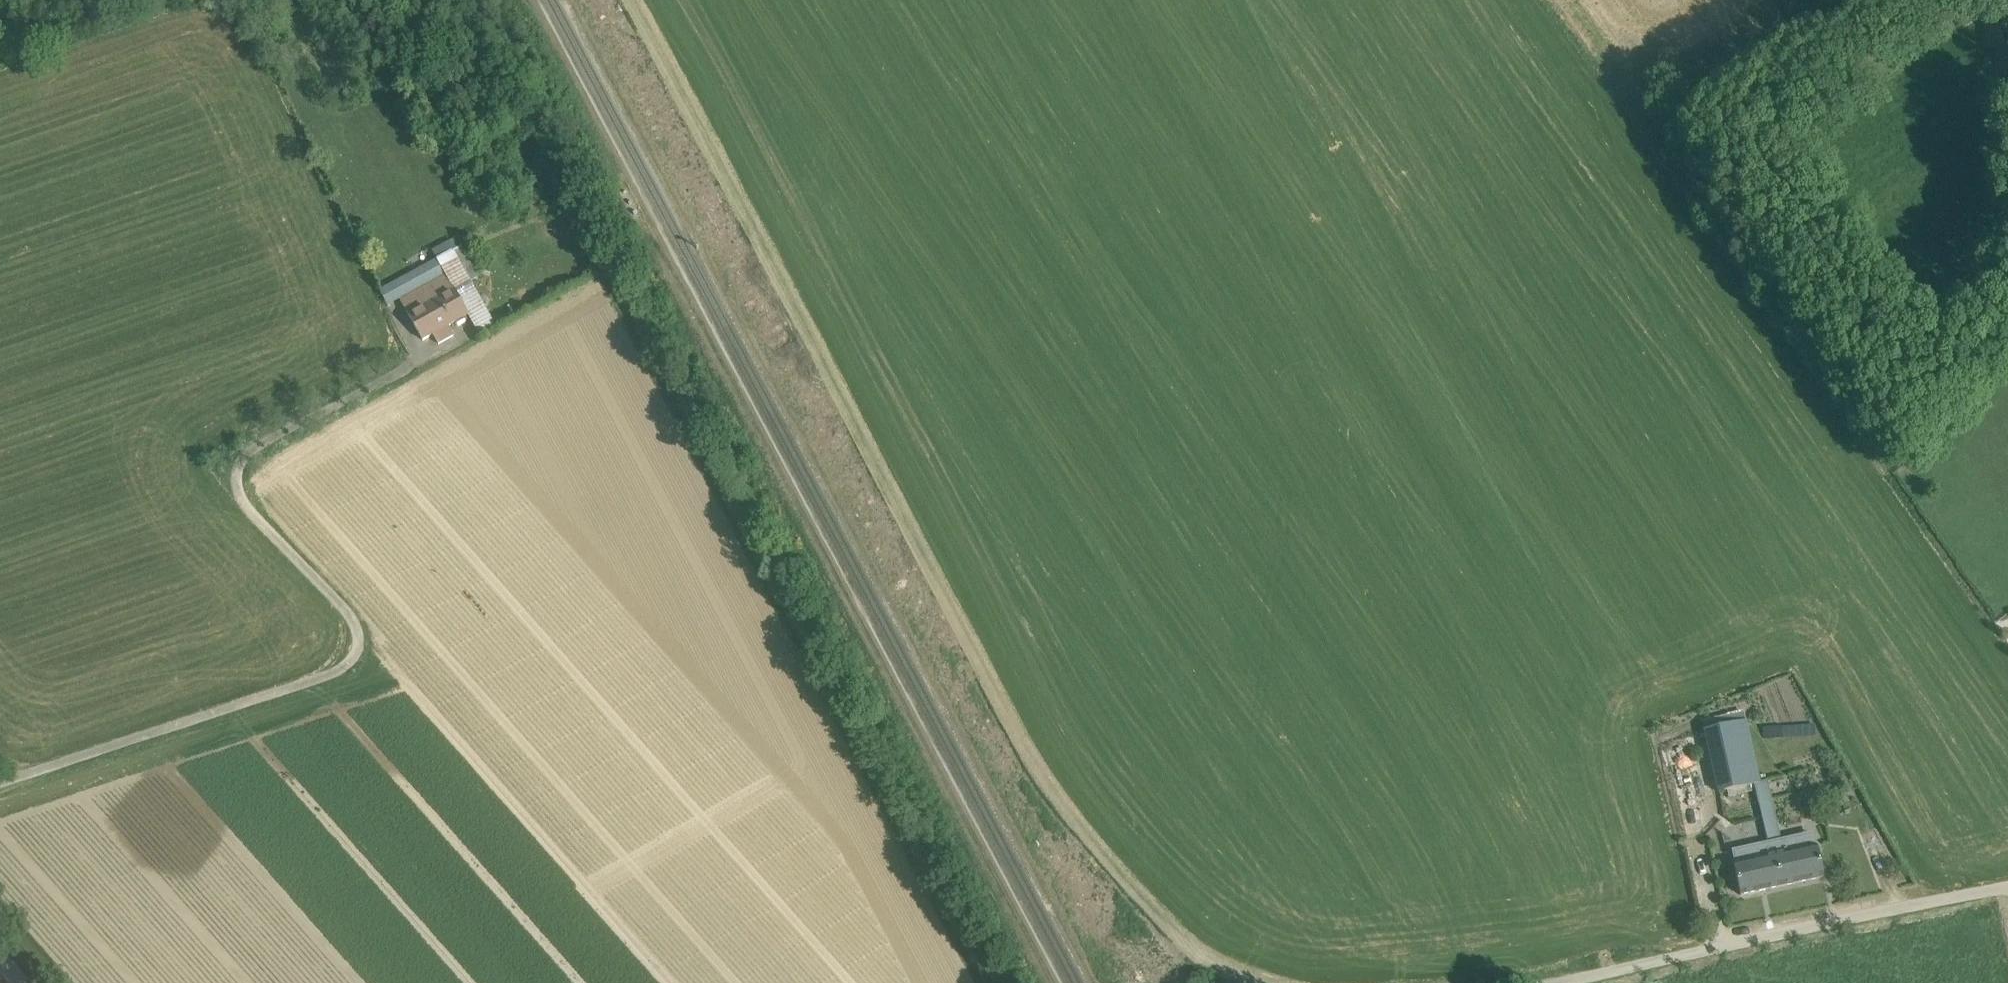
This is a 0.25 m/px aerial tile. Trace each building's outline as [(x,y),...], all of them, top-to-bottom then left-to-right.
[(2007,37),(2007,8),(1999,11),(2007,37)] [(478,166),(473,173),(477,176),(482,169),(478,166)] [(423,288),(401,300),(424,340),(434,334),(439,343),(453,335),(448,326),(468,314),(454,289),(446,275),(423,288)] [(1746,720),(1705,730),(1719,792),(1760,783),(1746,720)] [(1779,829),(1765,832),(1767,840),(1780,837),(1779,829)] [(1813,842),(1775,850),(1782,886),(1824,877),(1818,846),(1816,846),(1814,846),(1813,842)] [(1735,864),(1734,864),(1740,895),(1782,886),(1775,850),(1736,859),(1737,863),(1735,864)]
